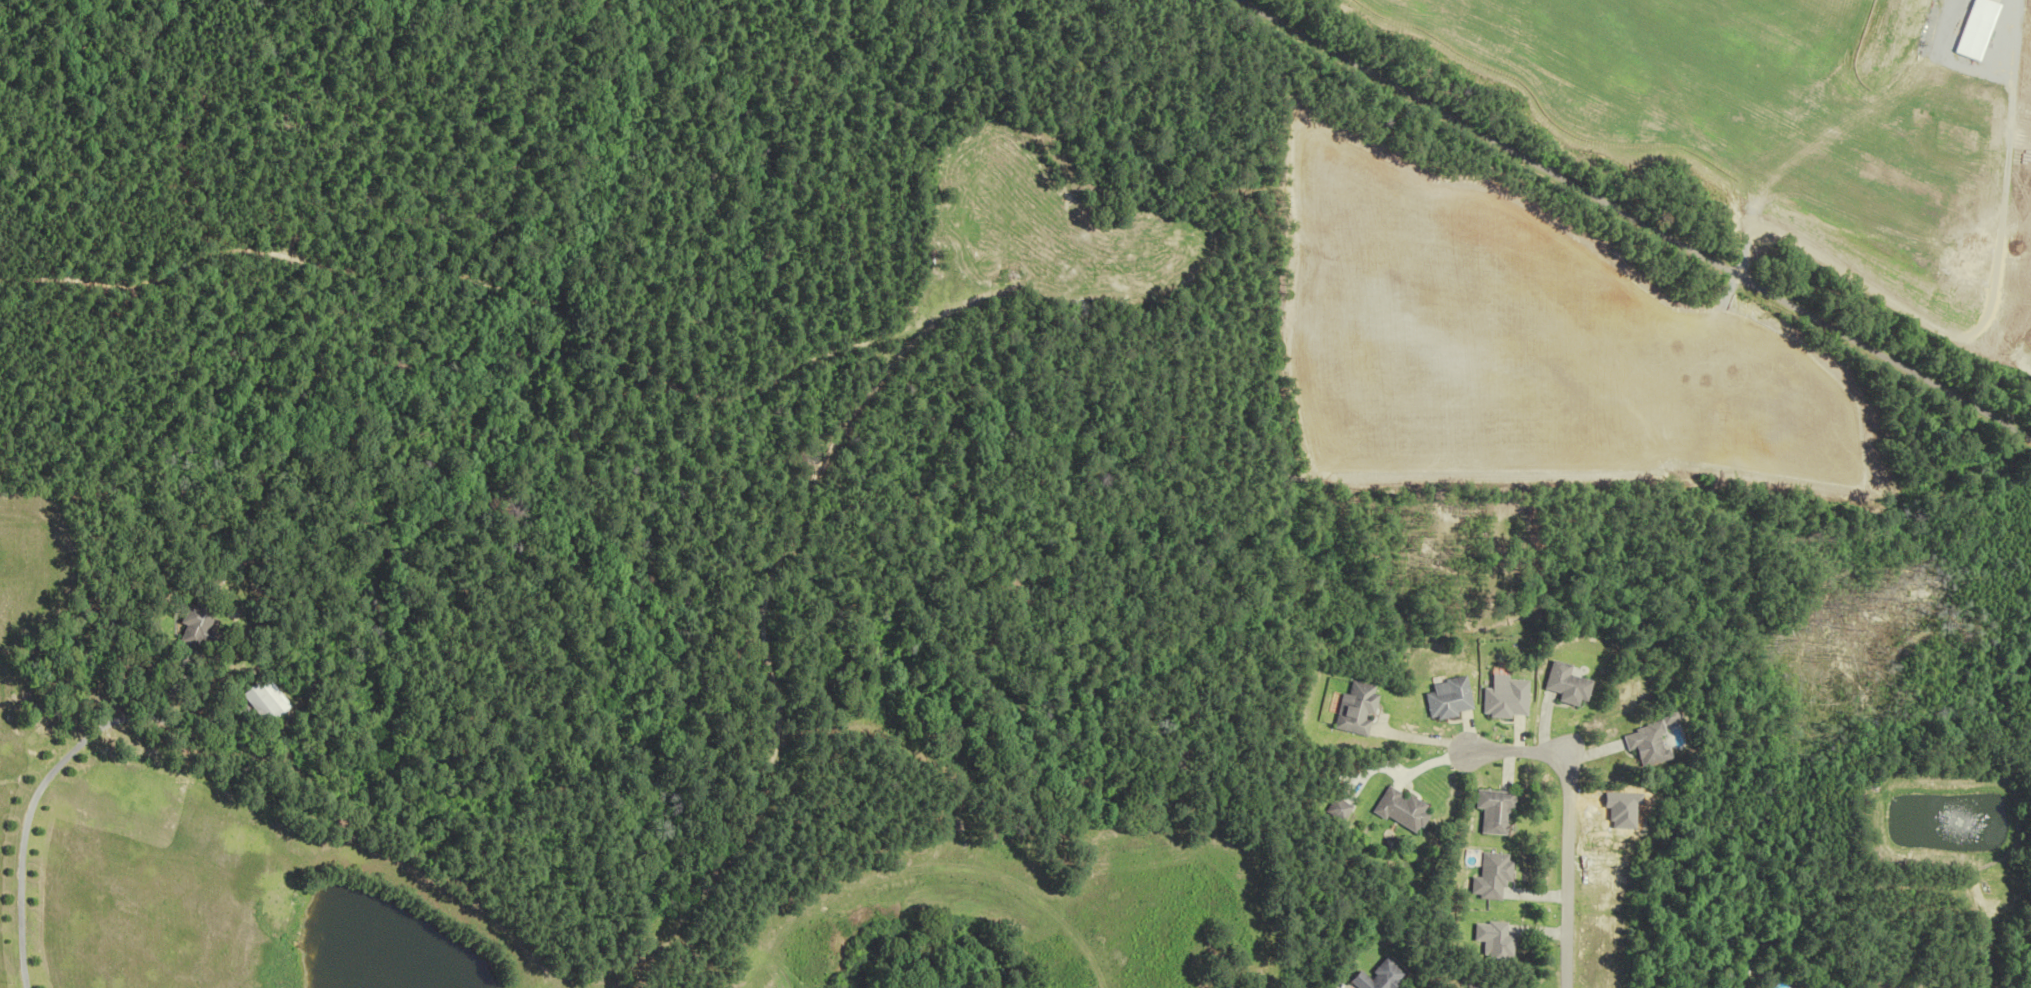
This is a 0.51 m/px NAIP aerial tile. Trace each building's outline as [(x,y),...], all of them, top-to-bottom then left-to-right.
[(212,654),(220,634),(210,630),(219,607),(193,598),(177,641),(212,654)] [(1556,694),(1554,703),(1574,708),(1575,701),(1582,703),(1587,682),(1566,677),(1569,666),(1550,661),(1542,691),(1556,694)] [(1431,693),(1424,694),(1428,720),(1470,713),(1463,677),(1429,683),(1431,693)] [(1525,681),(1492,681),(1492,690),(1482,689),(1482,718),(1525,718),(1525,681)] [(284,711),(257,682),(242,696),(269,725),(284,711)] [(1341,694),(1333,730),(1366,737),(1377,688),(1349,682),(1346,696),(1341,694)] [(1615,732),(1625,769),(1656,760),(1647,726),(1664,721),(1661,711),(1647,715),(1649,723),(1615,732)] [(1406,835),(1420,808),(1380,786),(1365,813),(1406,835)] [(1469,809),(1476,810),(1474,834),(1501,837),(1505,793),(1471,790),(1469,809)] [(1318,811),(1336,823),(1346,808),(1329,796),(1318,811)] [(1474,878),(1465,878),(1463,899),(1498,901),(1502,855),(1476,853),(1474,878)] [(1476,963),(1502,965),(1504,936),(1500,936),(1500,924),(1469,922),(1467,942),(1477,943),(1476,963)] [(1383,960),(1365,977),(1358,970),(1347,979),(1355,987),(1388,987),(1400,977),(1383,960)]
